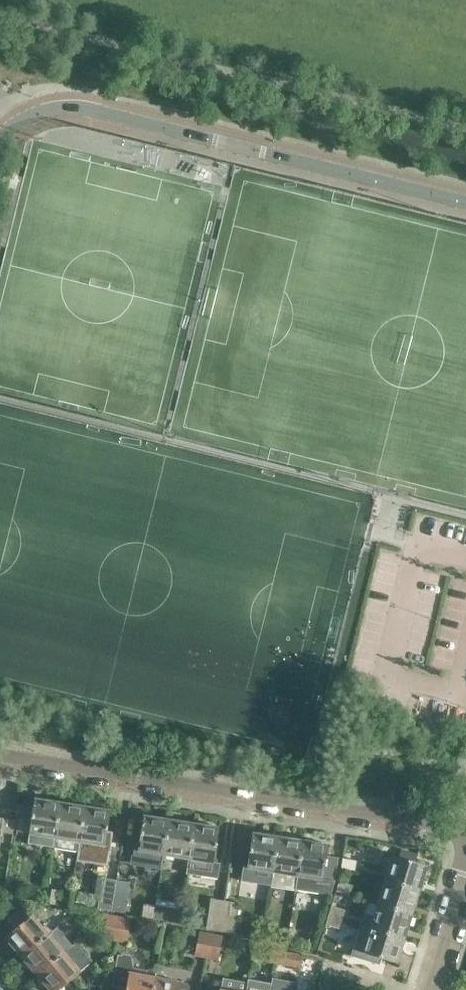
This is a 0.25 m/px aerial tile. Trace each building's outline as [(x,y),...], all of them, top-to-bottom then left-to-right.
[(15,811),(14,820),(11,836),(16,837),(15,842),(52,848),(60,802),(35,798),(34,806),(16,803),(15,811)] [(60,802),(52,848),(77,852),(84,806),(60,802)] [(84,806),(79,842),(101,846),(101,845),(105,846),(111,810),(84,806)] [(143,852),(143,853),(163,856),(169,819),(144,816),(139,851),(143,852)] [(1,834),(11,836),(14,820),(0,818),(0,842),(1,834)] [(169,819),(163,856),(187,859),(193,823),(169,819)] [(193,823),(187,859),(189,859),(187,873),(218,878),(221,862),(214,861),(219,827),(193,823)] [(252,869),(272,872),(278,836),(253,832),(247,868),(252,869)] [(272,872),(270,886),(295,890),(302,840),(278,836),(272,872)] [(302,840),(297,876),(298,877),(296,890),(320,894),(319,899),(329,902),(335,881),(339,857),(327,855),(329,845),(302,840)] [(391,858),(384,880),(419,891),(427,865),(393,855),(392,859),(391,858)] [(357,860),(343,858),(341,868),(355,870),(357,860)] [(116,879),(103,877),(98,908),(111,910),(116,879)] [(131,882),(116,879),(111,910),(126,913),(131,882)] [(384,880),(377,904),(411,916),(419,891),(384,880)] [(340,882),(337,892),(351,896),(354,887),(340,882)] [(47,888),(45,902),(55,904),(57,890),(47,888)] [(207,929),(220,931),(225,900),(211,898),(207,929)] [(225,900),(220,931),(235,933),(239,903),(225,900)] [(377,904),(369,928),(404,939),(411,916),(377,904)] [(155,905),(153,919),(177,923),(179,909),(155,905)] [(332,905),(329,915),(343,919),(346,910),(332,905)] [(107,920),(108,913),(97,911),(95,918),(107,920)] [(7,937),(6,938),(21,955),(48,932),(36,917),(36,918),(33,915),(26,921),(17,913),(0,927),(0,929),(7,937)] [(115,941),(120,915),(108,913),(107,920),(107,921),(103,938),(115,941)] [(127,943),(131,918),(120,915),(115,941),(127,943)] [(329,915),(326,924),(340,929),(343,919),(329,915)] [(280,928),(277,942),(288,944),(290,930),(280,928)] [(369,928),(363,948),(364,948),(363,952),(397,963),(404,939),(369,928)] [(195,956),(207,958),(212,934),(199,931),(195,956)] [(48,932),(21,955),(24,959),(22,961),(28,968),(30,967),(37,974),(66,949),(60,941),(58,943),(48,932)] [(212,934),(207,958),(219,960),(223,936),(212,934)] [(37,974),(51,989),(59,989),(84,969),(82,967),(89,961),(74,943),(66,949),(37,974)] [(275,963),(277,950),(271,949),(269,962),(275,963)] [(302,954),(277,950),(275,963),(300,968),(302,954)] [(127,989),(153,989),(155,976),(135,972),(136,970),(132,969),(129,956),(115,953),(110,986),(127,989)] [(153,989),(189,989),(190,983),(182,982),(177,981),(178,980),(155,976),(153,989)] [(247,982),(224,977),(221,989),(246,989),(247,982)]
